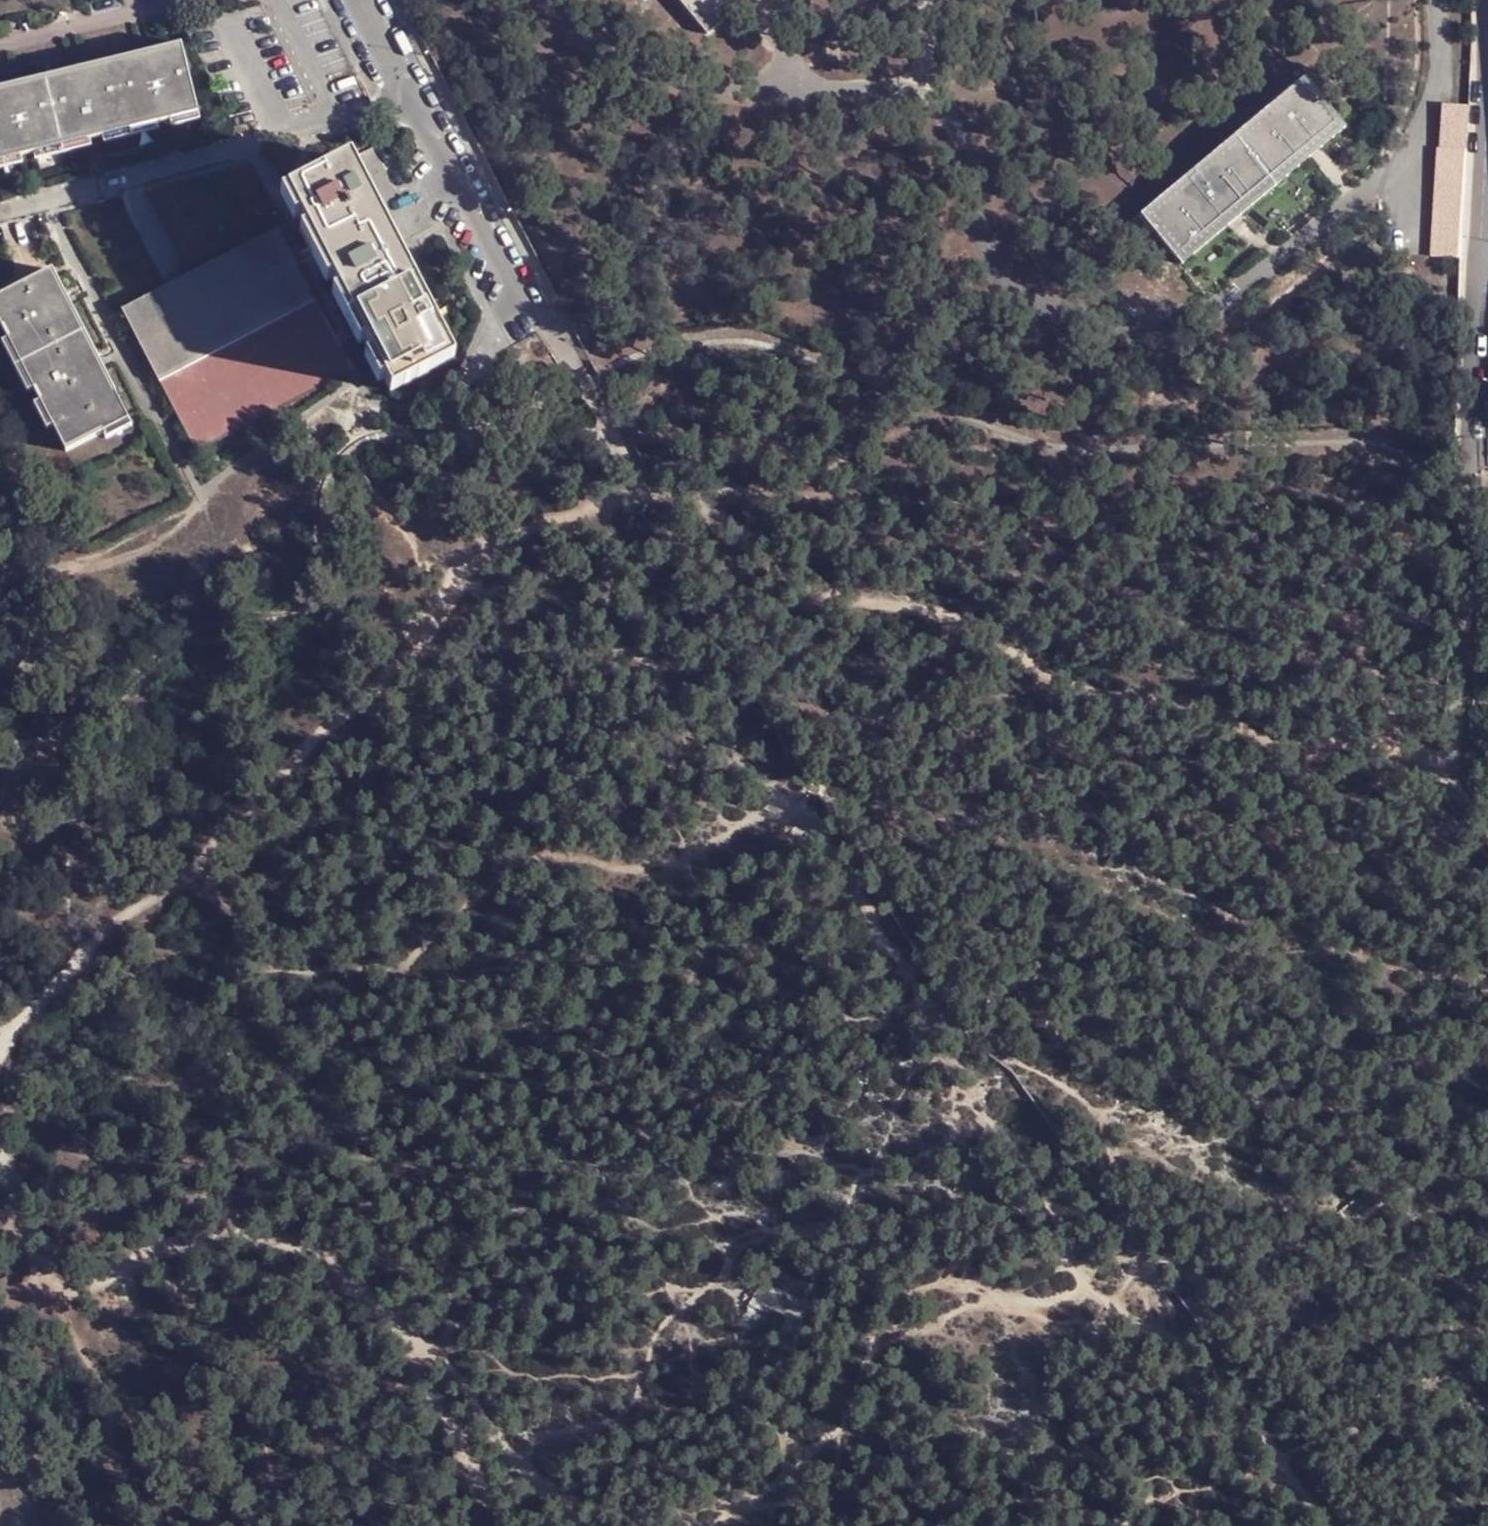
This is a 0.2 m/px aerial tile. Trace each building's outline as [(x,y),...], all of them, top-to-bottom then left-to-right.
[(647,14),(671,0),(635,0),(647,14)] [(712,34),(753,0),(675,0),(712,34)] [(199,113),(182,45),(0,89),(0,161),(199,113)] [(1305,79),(1142,214),(1183,264),(1346,127),(1305,79)] [(1466,151),(1467,108),(1443,107),(1441,150),(1438,148),(1432,257),(1458,259),(1465,151),(1466,151)] [(289,192),(385,378),(392,391),(456,359),(351,160),(289,192)] [(198,451),(354,370),(280,229),(180,280),(124,309),(198,451)] [(129,418),(53,271),(0,298),(0,320),(53,426),(67,451),(129,418)]
